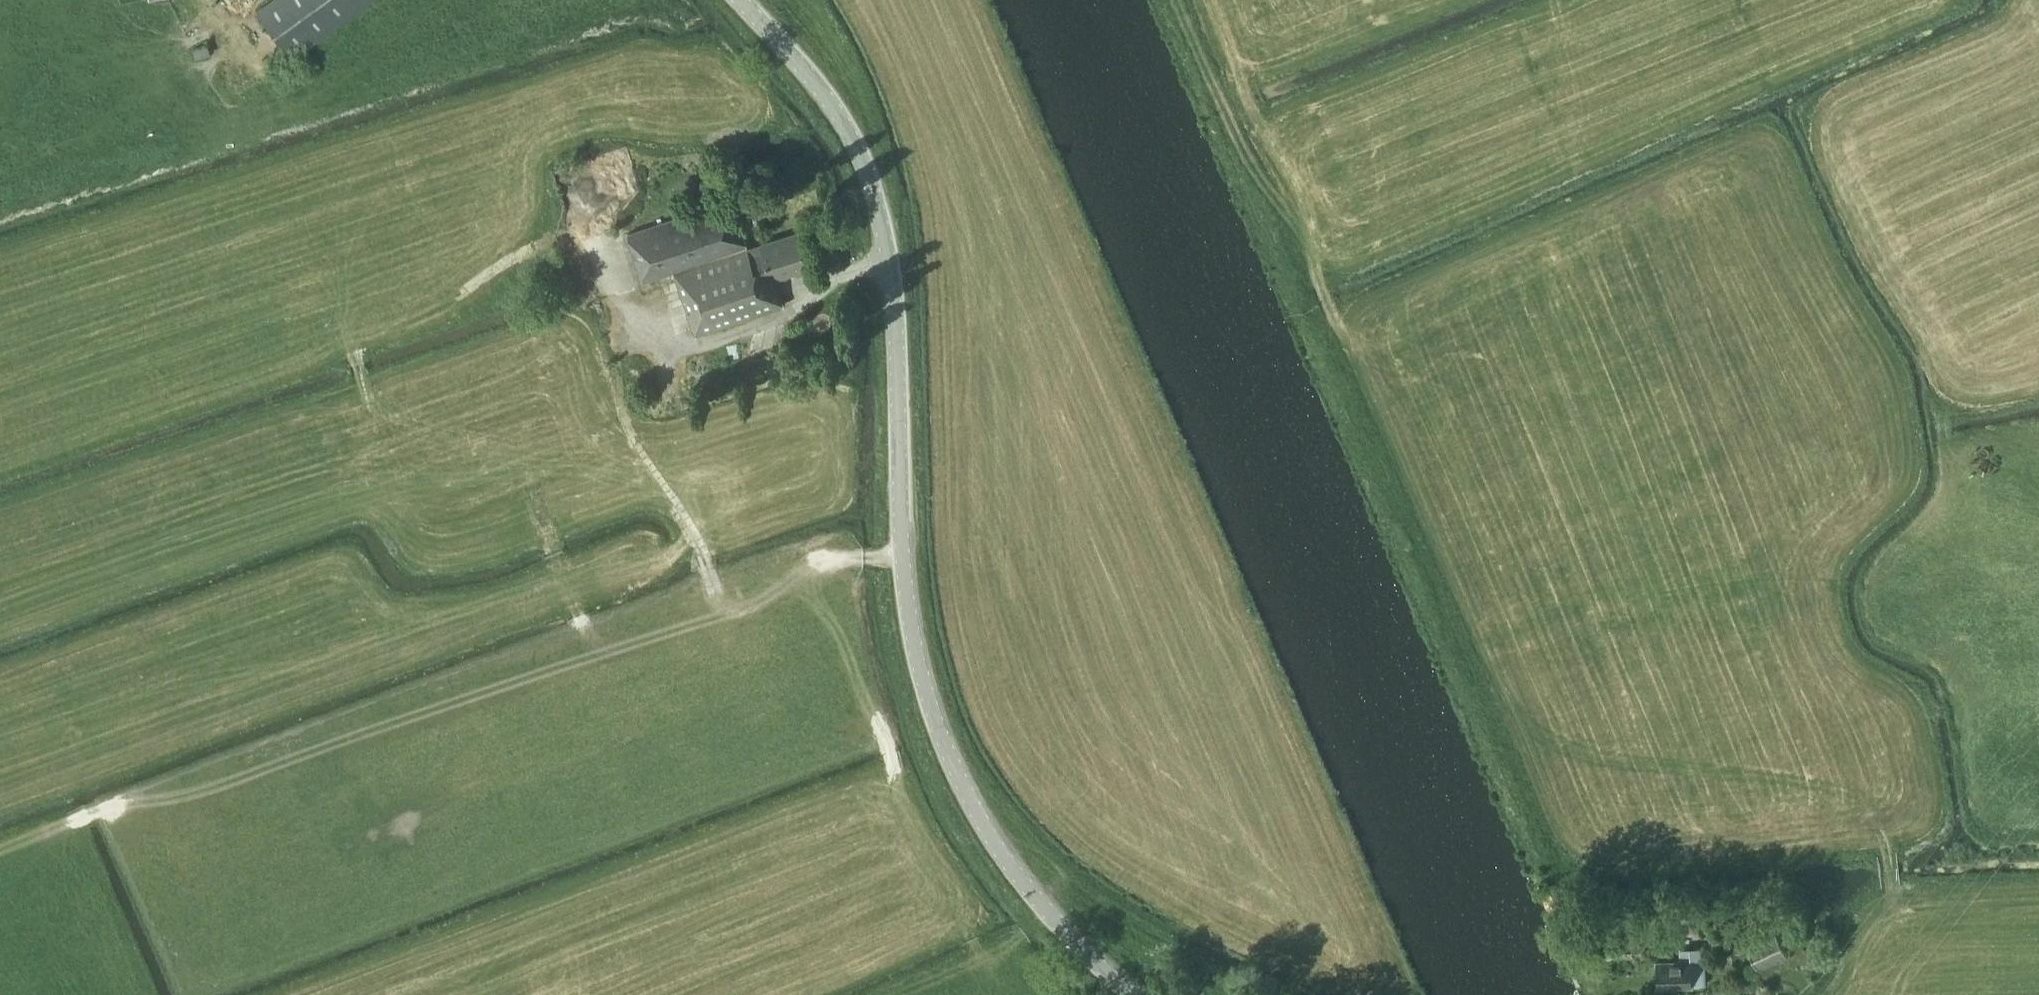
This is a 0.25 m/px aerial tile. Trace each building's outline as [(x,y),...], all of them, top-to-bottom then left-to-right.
[(257,9),(293,57),(372,0),(269,0),(257,9)] [(212,53),(208,43),(194,48),(197,58),(212,53)] [(784,306),(777,283),(775,277),(813,265),(801,229),(750,245),(735,197),(629,231),(645,279),(676,269),(697,334),(784,306)] [(1786,951),(1776,927),(1757,936),(1746,942),(1757,965),(1786,951)] [(1692,984),(1692,983),(1706,983),(1705,946),(1680,947),(1681,958),(1655,959),(1656,985),(1692,984)]
